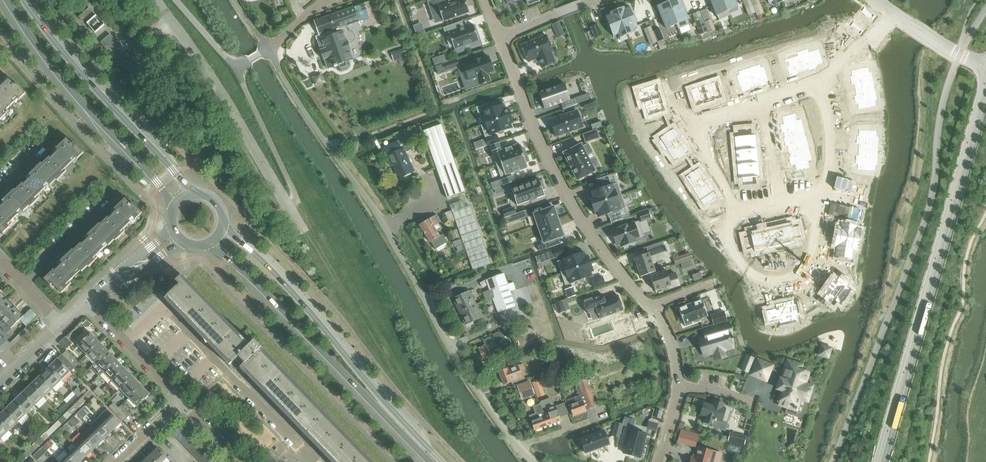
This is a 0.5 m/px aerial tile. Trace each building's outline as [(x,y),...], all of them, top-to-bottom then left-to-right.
[(465,0),(433,0),(428,2),(432,15),(440,12),(443,21),(470,12),(465,0)] [(689,25),(687,20),(688,20),(681,0),(674,0),(669,2),(679,29),(689,25)] [(723,0),(710,0),(716,16),(718,15),(719,20),(729,16),(723,0)] [(729,16),(728,11),(738,7),(735,0),(723,0),(729,16)] [(748,16),(756,13),(751,0),(742,0),(748,16)] [(756,13),(757,16),(764,13),(759,0),(751,0),(756,13)] [(669,2),(658,7),(666,29),(677,24),(679,29),(669,2)] [(320,35),(322,42),(324,49),(321,50),(321,52),(323,51),(325,57),(323,58),(324,60),(324,59),(328,69),(334,66),(335,67),(336,67),(337,70),(338,71),(340,72),(342,72),(348,70),(349,69),(350,67),(350,65),(349,61),(354,59),(348,43),(352,42),(353,41),(354,39),(355,37),(353,33),(352,32),(350,31),(348,31),(346,26),(369,18),(364,3),(315,21),(320,35)] [(627,35),(635,31),(634,29),(637,27),(629,7),(625,8),(625,7),(617,11),(627,35)] [(83,22),(94,12),(90,8),(79,17),(83,22)] [(627,35),(617,11),(609,14),(609,15),(606,16),(614,37),(617,35),(619,38),(627,35)] [(699,11),(692,14),(701,35),(708,32),(699,11)] [(711,19),(704,22),(706,28),(713,25),(711,19)] [(449,34),(454,49),(471,43),(472,47),(480,45),(478,41),(479,40),(473,25),(460,29),(458,23),(443,28),(446,35),(449,34)] [(598,24),(590,27),(595,38),(602,35),(600,30),(598,24)] [(651,26),(644,29),(646,34),(650,45),(657,42),(655,37),(653,31),(653,32),(651,26)] [(660,29),(653,31),(655,37),(662,34),(660,29)] [(140,67),(110,34),(101,42),(130,76),(140,67)] [(528,62),(537,58),(542,68),(555,62),(551,52),(553,51),(546,35),(521,46),(528,62)] [(817,42),(797,50),(802,67),(816,63),(815,57),(822,55),(817,42)] [(407,49),(391,54),(394,62),(410,56),(407,49)] [(797,50),(783,54),(788,72),(802,67),(797,50)] [(845,52),(834,65),(842,71),(852,58),(845,52)] [(446,54),(433,59),(435,65),(449,60),(446,54)] [(463,65),(468,81),(477,77),(480,85),(490,81),(487,74),(494,72),(489,56),(482,59),(482,58),(472,62),(463,65)] [(447,71),(459,67),(456,59),(444,64),(447,71)] [(762,60),(748,64),(754,82),(768,78),(762,60)] [(851,72),(848,73),(851,86),(852,86),(878,81),(875,67),(871,67),(870,63),(850,67),(851,72)] [(444,64),(436,66),(439,74),(447,71),(444,64)] [(748,64),(735,69),(740,87),(754,82),(748,64)] [(714,75),(700,80),(706,98),(720,93),(714,75)] [(18,99),(19,100),(26,94),(16,84),(15,85),(9,79),(0,88),(0,92),(1,92),(0,93),(0,121),(6,115),(3,113),(18,99)] [(653,80),(635,86),(639,99),(657,93),(653,80)] [(700,80),(686,84),(692,102),(706,98),(700,80)] [(852,86),(851,86),(853,99),(856,99),(857,104),(877,100),(876,96),(881,95),(878,81),(852,86)] [(561,103),(570,100),(564,84),(539,93),(545,109),(561,103)] [(657,93),(639,99),(643,112),(661,106),(657,93)] [(588,94),(576,98),(578,104),(590,100),(588,94)] [(570,100),(561,103),(563,109),(578,104),(576,98),(570,100)] [(593,100),(583,103),(585,109),(595,106),(593,100)] [(843,103),(833,105),(837,120),(846,118),(843,103)] [(476,108),(478,113),(478,114),(479,114),(483,124),(481,125),(481,126),(510,115),(508,108),(505,109),(503,105),(489,109),(487,104),(476,108)] [(799,109),(775,116),(781,136),(804,130),(799,109)] [(550,120),(556,136),(583,127),(577,111),(550,120)] [(510,115),(481,126),(485,137),(512,128),(510,123),(513,122),(510,115)] [(846,118),(837,120),(840,135),(850,133),(846,118)] [(600,120),(590,123),(593,131),(602,127),(600,121),(600,120)] [(442,124),(423,131),(447,198),(465,192),(442,124)] [(755,125),(730,128),(732,148),(757,145),(755,125)] [(669,126),(654,136),(662,148),(677,138),(669,126)] [(856,127),(854,147),(880,149),(881,129),(856,127)] [(583,135),(586,142),(599,138),(596,130),(583,135)] [(804,130),(781,136),(784,149),(808,143),(804,130)] [(486,139),(488,145),(499,141),(497,135),(486,139)] [(415,172),(405,152),(412,149),(406,137),(397,141),(400,149),(386,156),(388,162),(390,161),(399,179),(415,172)] [(677,138),(662,148),(670,160),(685,150),(677,138)] [(62,173),(76,159),(77,160),(84,153),(74,143),(73,145),(67,139),(57,150),(59,152),(51,159),(50,158),(43,165),(42,166),(56,181),(57,182),(64,175),(62,173)] [(499,143),(490,146),(492,151),(501,148),(499,143)] [(808,143),(784,149),(789,170),(813,164),(808,143)] [(527,155),(524,148),(522,149),(520,144),(492,154),(496,165),(527,155)] [(563,154),(577,180),(595,171),(593,169),(599,166),(595,158),(589,161),(581,144),(563,154)] [(757,145),(732,148),(733,162),(758,159),(757,145)] [(854,147),(853,167),(879,169),(880,149),(854,147)] [(526,162),(529,161),(527,155),(496,165),(501,177),(528,168),(526,162)] [(758,159),(733,162),(736,186),(761,183),(758,159)] [(839,160),(836,176),(846,177),(848,162),(839,160)] [(35,199),(49,185),(50,186),(56,181),(42,166),(43,165),(42,164),(30,176),(32,178),(24,185),(23,184),(16,191),(15,192),(30,207),(31,208),(37,201),(35,199)] [(696,165),(679,176),(689,189),(705,177),(696,165)] [(503,185),(515,181),(513,176),(501,180),(503,185)] [(600,190),(611,185),(608,176),(596,180),(600,190)] [(705,177),(689,189),(701,206),(717,195),(705,177)] [(539,180),(511,190),(517,205),(530,200),(530,201),(537,199),(536,198),(545,195),(543,190),(545,189),(542,181),(540,181),(539,180)] [(611,185),(600,190),(591,193),(593,197),(590,198),(592,206),(622,196),(617,183),(611,185)] [(22,212),(23,213),(30,207),(15,192),(16,191),(15,190),(3,202),(5,204),(0,209),(0,231),(3,234),(10,228),(8,226),(22,212)] [(592,206),(595,213),(597,212),(599,217),(605,215),(608,214),(610,218),(612,223),(623,219),(620,210),(626,208),(622,196),(592,206)] [(120,233),(135,219),(136,220),(142,213),(133,204),(131,205),(126,200),(115,210),(117,212),(110,219),(108,218),(101,225),(100,226),(115,241),(116,242),(123,236),(120,233)] [(535,226),(558,218),(554,207),(544,210),(545,212),(541,213),(541,212),(534,214),(531,215),(535,226)] [(514,208),(502,212),(504,217),(516,213),(514,208)] [(517,220),(518,221),(528,217),(527,215),(526,210),(515,214),(517,220)] [(648,211),(639,214),(641,221),(651,218),(648,211)] [(439,236),(433,226),(438,223),(440,221),(437,215),(434,217),(434,216),(419,225),(430,242),(431,242),(435,250),(447,242),(442,234),(439,236)] [(559,238),(564,236),(562,231),(561,232),(560,228),(561,228),(560,226),(558,218),(535,226),(539,236),(541,235),(544,243),(547,249),(550,247),(548,241),(559,238)] [(797,219),(775,223),(780,247),(802,243),(797,219)] [(639,221),(612,231),(616,245),(621,244),(622,246),(636,242),(635,239),(644,236),(639,221)] [(775,223),(762,226),(767,250),(780,247),(775,223)] [(93,260),(108,246),(109,247),(115,241),(100,226),(101,225),(100,224),(88,236),(90,238),(83,245),(82,244),(74,251),(73,252),(88,267),(89,268),(95,262),(93,260)] [(839,225),(835,248),(857,252),(861,228),(839,225)] [(762,226),(741,231),(746,255),(767,250),(762,226)] [(457,229),(451,231),(453,239),(460,237),(457,229)] [(559,238),(548,241),(550,247),(561,244),(559,238)] [(820,242),(818,257),(827,258),(830,244),(820,242)] [(547,249),(544,243),(538,246),(539,251),(546,249),(547,249)] [(556,258),(567,254),(565,247),(553,251),(556,258)] [(634,258),(641,277),(645,276),(654,273),(655,272),(652,262),(668,256),(667,252),(667,250),(666,250),(665,247),(648,252),(648,253),(634,258)] [(66,286),(81,272),(82,273),(88,267),(73,252),(74,251),(74,250),(61,263),(63,265),(55,272),(54,271),(44,280),(51,287),(52,285),(61,294),(68,288),(66,286)] [(561,274),(590,263),(588,256),(585,257),(584,253),(557,262),(561,274)] [(690,260),(681,263),(683,269),(692,266),(690,260)] [(590,263),(561,274),(565,285),(592,276),(590,271),(593,270),(590,263)] [(645,276),(647,282),(647,281),(651,280),(655,291),(666,287),(667,289),(679,285),(675,273),(668,276),(666,270),(655,274),(654,273),(645,276)] [(508,285),(503,273),(485,280),(490,294),(508,287),(508,285)] [(700,273),(692,275),(694,281),(702,278),(700,273)] [(810,276),(798,283),(803,293),(816,285),(810,276)] [(833,276),(820,296),(840,308),(852,289),(833,276)] [(603,277),(591,281),(594,288),(605,284),(603,277)] [(259,351),(262,349),(254,341),(247,347),(183,281),(167,297),(199,330),(233,364),(241,365),(335,461),(367,461),(259,351)] [(510,291),(508,287),(490,294),(498,313),(515,307),(510,291)] [(475,302),(469,291),(462,295),(461,294),(453,299),(459,312),(478,303),(477,301),(475,302)] [(765,292),(750,295),(752,304),(767,301),(765,292)] [(623,310),(618,295),(605,300),(603,294),(583,301),(587,314),(594,311),(596,311),(599,319),(623,310)] [(15,308),(7,299),(0,306),(0,318),(2,320),(15,308)] [(702,300),(678,308),(685,325),(708,316),(702,300)] [(555,304),(559,314),(565,311),(562,301),(555,304)] [(792,301),(772,306),(777,328),(798,322),(792,301)] [(482,317),(477,306),(479,305),(478,303),(459,312),(465,325),(482,317)] [(4,323),(1,326),(7,333),(11,329),(24,317),(15,308),(2,320),(4,323)] [(724,311),(711,315),(713,325),(727,321),(724,311)] [(625,329),(613,333),(616,341),(636,333),(629,315),(622,318),(625,329)] [(728,324),(705,331),(708,341),(701,342),(705,356),(714,353),(715,357),(725,354),(724,350),(733,348),(729,335),(731,334),(728,324)] [(86,355),(99,342),(90,334),(84,339),(83,338),(78,343),(79,344),(77,346),(86,355)] [(503,349),(498,338),(492,341),(490,337),(483,340),(485,345),(478,348),(484,359),(503,349)] [(94,364),(107,351),(99,342),(86,355),(94,364)] [(78,362),(67,350),(63,355),(74,366),(78,362)] [(102,373),(116,360),(107,351),(94,364),(102,373)] [(78,370),(74,366),(63,355),(62,354),(48,368),(61,381),(70,372),(73,375),(78,370)] [(747,355),(741,370),(746,372),(743,377),(745,378),(754,358),(747,355)] [(111,381),(124,369),(116,360),(102,373),(111,381)] [(751,374),(766,381),(772,366),(757,360),(751,374)] [(781,381),(779,388),(778,388),(777,389),(781,390),(777,402),(780,403),(779,405),(788,408),(789,405),(793,407),(793,408),(796,409),(796,408),(797,408),(801,396),(808,399),(812,386),(805,384),(808,373),(800,371),(802,365),(788,361),(782,379),(780,379),(780,380),(781,381)] [(82,366),(78,362),(74,366),(78,370),(82,366)] [(523,363),(513,367),(499,372),(504,385),(518,380),(523,378),(520,372),(525,370),(523,363)] [(61,381),(48,368),(40,376),(52,389),(61,381)] [(119,390),(133,377),(124,369),(111,381),(119,390)] [(595,405),(590,392),(584,375),(573,379),(579,395),(567,400),(573,416),(586,411),(585,409),(595,405)] [(52,389),(40,376),(31,384),(44,398),(52,389)] [(128,399),(141,386),(133,377),(119,390),(128,399)] [(538,399),(545,396),(540,382),(533,384),(538,399)] [(44,398),(31,384),(22,393),(35,406),(44,398)] [(144,401),(150,395),(141,386),(128,399),(136,408),(138,406),(140,407),(145,402),(144,401)] [(97,395),(102,390),(98,387),(93,391),(97,395)] [(101,399),(105,394),(102,390),(97,395),(101,399)] [(88,399),(92,395),(89,391),(84,395),(88,399)] [(35,406),(22,393),(14,401),(26,415),(35,406)] [(83,403),(88,399),(84,395),(80,399),(83,403)] [(79,407),(83,403),(80,399),(75,404),(79,407)] [(114,412),(119,408),(124,402),(125,402),(122,399),(116,405),(114,403),(109,407),(114,412)] [(540,404),(548,425),(561,421),(560,417),(564,416),(560,405),(554,407),(552,400),(550,399),(539,403),(540,404)] [(26,415),(14,401),(5,410),(18,423),(26,415)] [(704,403),(701,416),(706,417),(704,423),(714,425),(715,421),(716,421),(716,420),(726,423),(729,411),(733,413),(734,408),(723,405),(724,404),(714,401),(713,405),(704,403)] [(75,412),(79,407),(75,404),(71,408),(75,412)] [(531,422),(534,430),(548,425),(540,404),(533,407),(536,414),(529,416),(531,422)] [(70,416),(75,412),(71,408),(67,412),(70,416)] [(128,417),(124,413),(119,408),(114,412),(123,421),(128,417)] [(120,424),(110,414),(106,409),(97,418),(102,422),(111,432),(120,424)] [(5,410),(0,414),(0,422),(9,431),(18,423),(5,410)] [(66,420),(70,416),(67,412),(62,416),(66,420)] [(61,424),(66,420),(62,416),(58,421),(61,424)] [(111,432),(102,422),(97,418),(89,426),(93,430),(103,440),(111,432)] [(57,429),(61,424),(58,421),(53,425),(57,429)] [(0,422),(0,440),(9,431),(0,422)] [(53,433),(57,429),(53,425),(49,429),(53,433)] [(614,425),(612,434),(618,436),(621,427),(614,425)] [(103,440),(93,430),(89,426),(80,434),(85,439),(94,449),(103,440)] [(176,438),(184,430),(180,426),(172,434),(176,438)] [(48,437),(53,433),(49,429),(45,433),(48,437)] [(625,429),(623,439),(628,440),(624,454),(640,458),(646,435),(625,429)] [(179,442),(188,434),(184,430),(176,438),(179,442)] [(604,431),(581,439),(586,453),(609,445),(604,431)] [(684,443),(687,432),(681,431),(678,442),(684,443)] [(44,441),(48,437),(45,433),(40,438),(44,441)] [(730,433),(728,440),(744,444),(746,437),(730,433)] [(94,449),(85,439),(80,434),(72,443),(86,457),(94,449)] [(183,446),(192,438),(188,434),(179,442),(183,446)] [(40,446),(44,441),(40,438),(36,442),(40,446)] [(187,450),(196,442),(192,438),(183,446),(187,450)] [(35,450),(40,446),(36,442),(31,446),(35,450)] [(191,454),(200,446),(196,442),(187,450),(191,454)] [(74,461),(80,461),(86,457),(72,443),(67,447),(71,452),(67,455),(74,461)] [(31,454),(35,450),(31,446),(27,450),(31,454)] [(195,458),(204,450),(200,446),(191,454),(195,458)] [(721,454),(698,447),(696,455),(695,458),(693,458),(691,457),(690,461),(719,461),(721,454)] [(158,448),(149,457),(154,461),(163,461),(167,458),(158,448)] [(26,458),(31,454),(27,450),(23,454),(26,458)] [(207,454),(204,450),(195,458),(198,461),(199,461),(207,454)] [(57,461),(74,461),(67,455),(63,451),(54,459),(57,461)]
